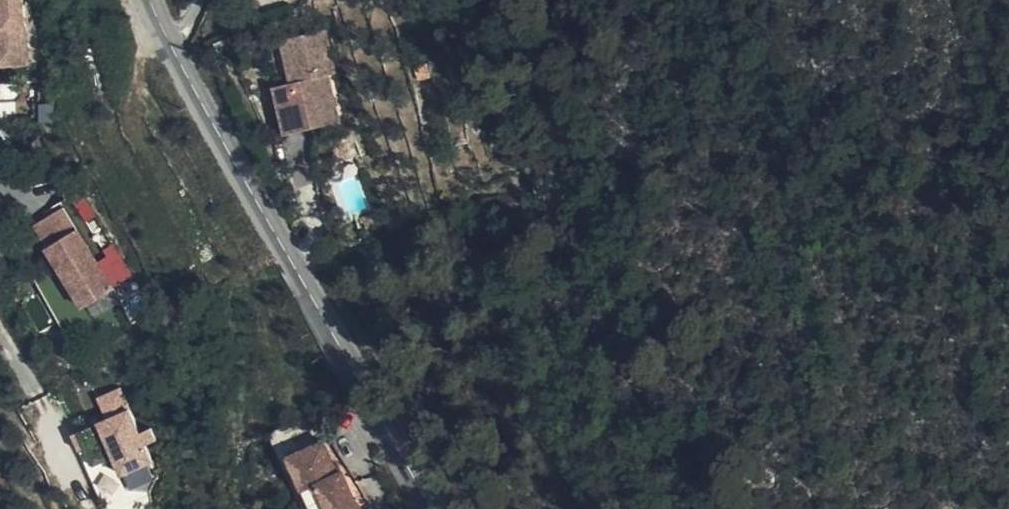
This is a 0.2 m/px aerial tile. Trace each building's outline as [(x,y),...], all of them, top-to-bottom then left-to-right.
[(12,4),(2,5),(4,18),(11,17),(12,24),(5,25),(9,51),(42,47),(37,12),(35,0),(12,0),(12,4)] [(11,17),(4,18),(5,25),(12,24),(11,17)] [(300,123),(347,115),(340,81),(347,77),(338,32),(295,41),(304,86),(292,89),(300,123)] [(42,47),(9,51),(11,64),(44,59),(42,47)] [(292,124),(300,123),(292,89),(284,90),(292,124)] [(350,128),(347,115),(300,123),(292,124),(296,139),(350,128)] [(354,143),(343,147),(348,164),(360,160),(354,143)] [(132,287),(81,205),(52,223),(66,245),(64,246),(101,306),(132,287)] [(134,390),(113,398),(122,421),(86,435),(115,503),(143,491),(137,477),(165,465),(158,448),(169,444),(163,431),(153,436),(134,390)] [(307,459),(322,492),(328,490),(337,508),(361,508),(360,508),(366,504),(354,477),(349,479),(335,446),(307,459)] [(307,459),(300,462),(315,495),(322,492),(307,459)]
